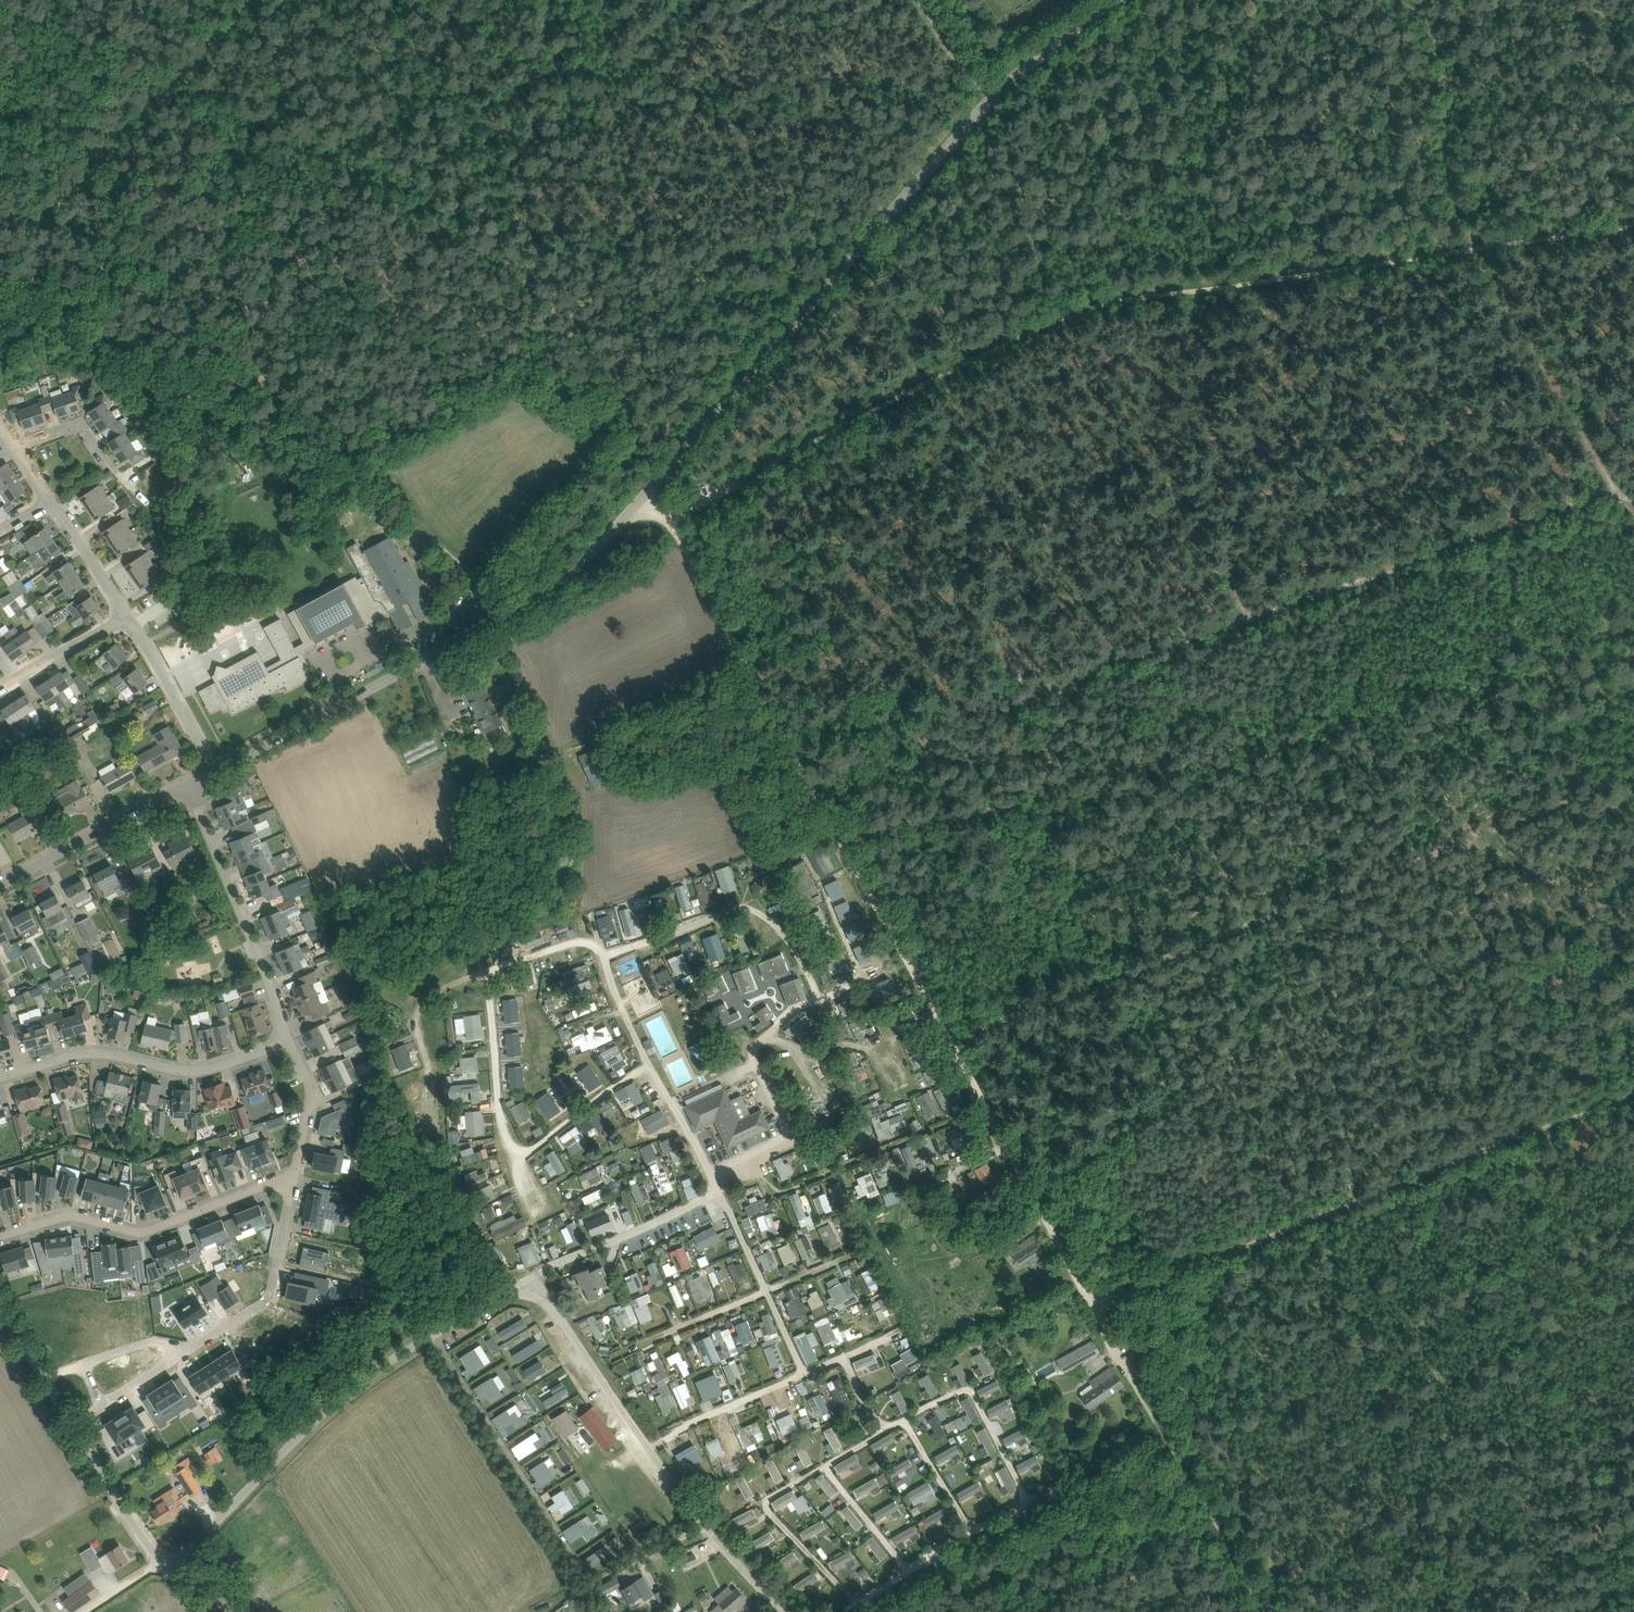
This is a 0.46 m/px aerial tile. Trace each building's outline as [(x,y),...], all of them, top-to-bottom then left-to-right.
[(64,394),(70,413),(81,409),(78,400),(85,398),(80,385),(73,387),(74,390),(64,394)] [(43,391),(45,397),(49,409),(55,407),(59,417),(70,413),(64,394),(53,398),(52,395),(49,396),(47,389),(43,391)] [(88,412),(95,422),(111,412),(105,401),(107,400),(104,395),(93,402),(96,407),(88,412)] [(49,409),(45,397),(39,399),(40,403),(30,407),(34,420),(36,425),(47,421),(43,411),(49,409)] [(36,425),(34,420),(30,407),(19,411),(18,407),(10,410),(15,422),(21,420),(24,429),(36,425)] [(113,432),(124,426),(124,425),(121,420),(118,422),(111,412),(95,422),(101,432),(110,427),(113,432)] [(116,437),(108,443),(115,453),(131,442),(125,433),(128,431),(124,426),(113,432),(116,437)] [(121,463),(126,460),(129,458),(133,464),(144,456),(141,450),(138,452),(131,442),(115,453),(121,463)] [(163,446),(150,454),(155,461),(167,453),(163,446)] [(16,477),(7,464),(0,468),(0,488),(16,477)] [(110,470),(104,474),(103,475),(106,480),(114,475),(110,470)] [(25,491),(16,477),(0,488),(0,489),(9,502),(25,491)] [(80,497),(88,509),(109,495),(101,484),(80,497)] [(109,495),(88,509),(96,521),(116,506),(109,495)] [(369,495),(361,502),(375,519),(383,512),(369,495)] [(123,511),(134,504),(130,498),(119,506),(123,511)] [(134,504),(128,508),(132,514),(138,510),(134,504)] [(103,532),(111,543),(132,529),(124,518),(103,532)] [(24,543),(32,555),(40,550),(54,540),(46,528),(24,543)] [(132,529),(111,543),(119,555),(140,541),(132,529)] [(347,548),(363,577),(357,580),(355,577),(287,614),(304,642),(298,646),(302,652),(303,651),(353,623),(357,630),(365,625),(390,612),(400,630),(432,612),(410,571),(413,569),(409,560),(405,562),(391,536),(364,551),(365,552),(363,553),(357,542),(347,548)] [(150,550),(160,543),(156,538),(146,545),(150,550)] [(44,555),(33,562),(37,568),(62,551),(61,551),(54,540),(40,550),(44,555)] [(155,563),(147,552),(126,566),(134,578),(155,563)] [(7,570),(12,566),(3,556),(0,559),(0,562),(7,570)] [(59,579),(62,584),(77,575),(69,562),(54,572),(46,578),(50,584),(59,579)] [(163,575),(155,563),(134,578),(141,589),(163,575)] [(171,574),(173,576),(174,578),(179,575),(178,573),(175,570),(170,573),(171,574)] [(66,590),(55,597),(59,602),(85,586),(84,585),(77,575),(62,584),(66,590)] [(8,587),(11,592),(24,584),(20,579),(18,580),(10,586),(8,587)] [(24,584),(28,590),(35,585),(31,579),(24,584)] [(28,590),(24,584),(11,592),(16,598),(28,590)] [(92,597),(89,598),(86,593),(67,606),(74,616),(70,619),(74,625),(85,618),(100,609),(99,608),(92,597)] [(16,599),(10,605),(19,618),(26,613),(24,610),(16,599)] [(31,618),(38,615),(33,605),(26,608),(31,618)] [(43,612),(39,615),(31,620),(36,626),(42,622),(48,619),(43,612)] [(302,652),(298,646),(294,648),(287,635),(288,634),(280,619),(265,627),(283,660),(267,668),(258,651),(227,668),(224,670),(220,669),(218,673),(215,675),(215,674),(212,676),(216,682),(199,691),(211,713),(222,706),(225,711),(230,708),(233,713),(247,705),(248,705),(248,704),(262,697),(263,697),(263,696),(277,689),(278,689),(278,688),(285,684),(288,690),(289,690),(289,689),(295,685),(295,686),(296,686),(296,685),(310,677),(310,678),(311,678),(306,669),(310,667),(302,652)] [(45,627),(42,622),(36,626),(38,629),(44,638),(50,634),(45,627)] [(10,631),(25,652),(37,643),(29,632),(22,636),(16,627),(10,631)] [(13,660),(25,652),(10,631),(6,634),(8,638),(1,643),(13,660)] [(123,636),(117,641),(130,654),(135,649),(123,636)] [(95,662),(99,667),(109,659),(115,666),(128,657),(117,644),(105,654),(95,662)] [(137,669),(115,686),(119,691),(129,683),(136,691),(148,682),(137,669)] [(62,672),(49,680),(65,704),(69,701),(63,690),(71,685),(62,672)] [(91,689),(87,683),(81,674),(74,678),(84,693),(91,689)] [(49,680),(38,688),(49,707),(57,702),(60,707),(65,704),(49,680)] [(468,694),(487,732),(502,724),(483,686),(468,694)] [(27,695),(15,703),(30,726),(34,723),(28,713),(35,708),(27,695)] [(147,715),(150,713),(159,708),(155,700),(143,707),(147,715)] [(118,702),(103,710),(106,717),(122,708),(118,702)] [(15,703),(3,710),(10,724),(18,719),(25,730),(30,726),(15,703)] [(82,722),(85,728),(99,720),(94,709),(88,713),(90,717),(82,722)] [(70,736),(70,735),(82,729),(79,723),(77,721),(66,728),(62,721),(54,725),(63,740),(63,739),(63,740),(70,736)] [(63,740),(54,725),(48,729),(56,743),(63,740)] [(161,744),(138,756),(146,771),(183,751),(169,726),(155,733),(161,744)] [(96,781),(70,736),(63,740),(89,785),(96,781)] [(409,761),(438,748),(433,736),(404,749),(409,761)] [(23,741),(16,745),(26,760),(33,756),(23,741)] [(20,763),(26,760),(16,745),(11,749),(16,756),(4,763),(9,769),(20,763)] [(598,747),(578,755),(591,785),(605,779),(602,773),(608,770),(598,747)] [(128,762),(102,777),(110,791),(136,777),(128,762)] [(9,769),(4,763),(0,766),(0,775),(9,769)] [(245,773),(255,769),(253,764),(243,768),(245,773)] [(509,766),(499,771),(504,780),(513,776),(509,766)] [(34,770),(32,779),(44,782),(46,773),(34,770)] [(71,794),(56,802),(64,816),(90,802),(82,787),(80,788),(76,780),(66,785),(71,794)] [(216,808),(220,819),(246,809),(247,808),(243,797),(248,795),(244,785),(221,794),(223,798),(228,796),(230,802),(216,808)] [(46,826),(29,799),(18,806),(25,817),(10,825),(18,839),(34,831),(35,832),(46,826)] [(246,809),(220,819),(225,830),(250,820),(246,809)] [(252,817),(255,825),(256,825),(255,825),(268,819),(265,812),(252,817)] [(230,842),(235,853),(253,846),(250,840),(257,836),(255,832),(258,831),(256,825),(255,825),(235,833),(237,839),(230,842)] [(165,852),(172,864),(175,868),(182,864),(180,860),(196,851),(186,834),(169,843),(172,848),(165,852)] [(251,859),(254,865),(260,863),(258,857),(265,854),(262,848),(255,851),(253,846),(235,853),(239,864),(251,859)] [(127,857),(130,862),(136,873),(160,861),(154,850),(148,854),(145,848),(127,857)] [(292,857),(298,855),(295,849),(289,851),(292,857)] [(263,869),(260,863),(254,865),(256,872),(244,876),(249,888),(267,880),(265,874),(272,871),(269,866),(263,869)] [(724,893),(738,888),(729,864),(715,869),(724,893)] [(122,893),(125,891),(124,888),(112,865),(95,874),(102,888),(102,887),(107,897),(117,892),(122,893)] [(809,872),(798,878),(808,897),(819,891),(809,872)] [(273,905),(284,901),(276,883),(269,886),(267,880),(249,888),(254,899),(265,894),(268,900),(270,899),(273,905)] [(703,907),(713,904),(705,880),(696,884),(703,907)] [(68,889),(70,894),(78,909),(93,900),(83,881),(68,889)] [(296,895),(291,884),(280,888),(285,900),(296,895)] [(694,896),(693,889),(679,891),(681,908),(689,907),(687,896),(694,896)] [(191,904),(198,901),(195,894),(188,897),(191,904)] [(56,895),(42,903),(48,915),(43,918),(48,928),(61,921),(56,911),(63,908),(56,895)] [(266,929),(289,919),(301,913),(297,905),(298,904),(295,897),(284,901),(273,905),(273,906),(265,909),(268,915),(261,918),(266,929)] [(637,909),(640,918),(656,913),(653,904),(637,909)] [(628,935),(637,932),(629,906),(620,909),(628,935)] [(21,931),(26,939),(33,935),(33,934),(40,930),(29,909),(13,918),(21,931)] [(311,910),(300,914),(308,932),(318,927),(311,910)] [(131,923),(138,920),(135,913),(128,916),(131,923)] [(146,916),(141,919),(149,937),(154,934),(146,916)] [(181,924),(176,916),(168,921),(173,929),(181,924)] [(94,947),(93,944),(100,940),(89,917),(77,923),(91,949),(94,947)] [(605,917),(598,919),(604,940),(611,938),(609,929),(615,927),(613,919),(606,921),(605,917)] [(271,940),(288,933),(286,925),(291,923),(289,919),(266,929),(271,940)] [(1,942),(7,953),(15,949),(12,944),(2,924),(0,925),(0,943),(1,942)] [(741,952),(756,947),(749,926),(734,931),(741,952)] [(308,933),(311,941),(319,937),(316,930),(308,933)] [(718,932),(703,937),(711,961),(726,955),(718,932)] [(862,939),(849,945),(863,974),(892,961),(886,950),(870,957),(862,939)] [(34,945),(23,950),(30,965),(41,959),(34,945)] [(276,952),(280,963),(303,954),(303,953),(310,950),(309,946),(296,951),(293,945),(276,952)] [(842,948),(822,957),(828,971),(848,962),(842,948)] [(80,956),(89,972),(99,966),(90,950),(80,956)] [(676,976),(683,973),(684,974),(691,971),(684,952),(669,958),(676,976)] [(285,974),(290,972),(303,967),(300,960),(305,958),(303,954),(280,963),(285,974)] [(328,955),(317,960),(320,967),(326,965),(332,963),(328,955)] [(10,977),(0,958),(0,972),(4,980),(10,977)] [(330,975),(339,971),(335,961),(332,963),(326,965),(330,975)] [(586,979),(584,973),(591,971),(587,962),(561,973),(567,986),(586,979)] [(704,965),(696,968),(699,975),(707,972),(704,965)] [(748,966),(733,972),(735,978),(739,977),(744,992),(750,989),(745,974),(751,972),(748,966)] [(86,968),(74,973),(76,978),(88,972),(86,968)] [(657,971),(662,987),(670,985),(671,991),(676,990),(670,968),(657,971)] [(103,980),(104,972),(104,970),(103,970),(99,970),(99,974),(92,974),(91,982),(99,983),(99,981),(101,981),(102,980),(103,980)] [(294,996),(296,1002),(318,992),(314,982),(317,980),(314,972),(297,978),(300,985),(294,988),(297,994),(294,996)] [(823,982),(832,980),(830,972),(822,974),(823,982)] [(879,975),(880,981),(891,978),(890,972),(879,975)] [(751,988),(756,987),(751,973),(746,975),(751,988)] [(69,974),(61,977),(63,984),(72,980),(69,974)] [(8,992),(1,976),(0,977),(0,996),(8,992)] [(568,990),(572,997),(591,986),(587,978),(568,990)] [(4,980),(3,981),(8,991),(11,989),(6,979),(4,980)] [(723,993),(729,990),(724,979),(718,982),(723,993)] [(243,997),(246,1004),(257,1000),(254,993),(256,992),(252,983),(238,988),(241,998),(243,997)] [(116,993),(117,985),(108,984),(107,991),(116,993)] [(42,986),(32,989),(35,997),(44,994),(42,986)] [(351,1004),(345,988),(338,991),(344,1007),(351,1004)] [(24,992),(13,996),(16,1005),(27,1002),(24,992)] [(318,992),(296,1002),(299,1009),(302,1008),(305,1015),(311,1012),(314,1019),(331,1011),(326,1001),(322,1003),(318,992)] [(174,1001),(181,1005),(184,999),(178,995),(174,1001)] [(545,999),(549,1010),(557,1006),(553,996),(545,999)] [(504,998),(505,1022),(520,1021),(519,998),(504,998)] [(230,1015),(224,1000),(221,1002),(216,1003),(222,1018),(230,1015)] [(568,1020),(598,1008),(596,1001),(565,1013),(568,1020)] [(71,1016),(77,1036),(82,1035),(81,1032),(88,1029),(85,1020),(92,1018),(87,1003),(75,1007),(77,1014),(71,1016)] [(259,1004),(243,1011),(252,1036),(268,1030),(259,1004)] [(768,1004),(748,1017),(757,1031),(771,1022),(769,1019),(775,1015),(768,1004)] [(124,1039),(126,1034),(127,1030),(134,1031),(138,1015),(126,1013),(115,1010),(114,1018),(113,1018),(109,1036),(124,1039)] [(347,1021),(349,1020),(355,1017),(352,1010),(346,1014),(344,1014),(347,1021)] [(72,1038),(77,1036),(71,1016),(64,1018),(62,1011),(54,1013),(50,1014),(55,1029),(61,1027),(64,1037),(71,1035),(72,1038)] [(0,1015),(0,1017),(6,1036),(16,1033),(9,1012),(0,1015)] [(465,1015),(468,1038),(484,1036),(481,1013),(465,1015)] [(806,1013),(784,1029),(794,1043),(816,1027),(806,1013)] [(31,1018),(40,1047),(45,1046),(44,1043),(52,1040),(49,1031),(55,1029),(50,1014),(40,1017),(39,1015),(31,1018)] [(212,1017),(211,1018),(218,1048),(232,1044),(227,1023),(214,1026),(212,1017)] [(457,1033),(466,1032),(464,1017),(455,1018),(457,1033)] [(35,1049),(40,1047),(31,1018),(24,1020),(25,1022),(14,1025),(18,1040),(24,1038),(27,1048),(35,1045),(35,1049)] [(200,1020),(201,1024),(193,1026),(196,1039),(203,1038),(206,1051),(218,1048),(211,1018),(200,1020)] [(837,1026),(841,1038),(854,1034),(856,1040),(878,1032),(874,1020),(861,1025),(859,1019),(837,1026)] [(304,1032),(310,1044),(331,1034),(325,1021),(304,1032)] [(168,1049),(169,1044),(170,1037),(177,1038),(178,1042),(187,1041),(185,1023),(175,1024),(176,1031),(172,1030),(172,1029),(147,1023),(142,1043),(168,1049)] [(353,1034),(360,1031),(356,1024),(350,1027),(353,1034)] [(581,1043),(582,1049),(613,1040),(609,1026),(586,1032),(588,1041),(581,1043)] [(507,1055),(522,1055),(521,1032),(506,1032),(507,1055)] [(585,1033),(572,1035),(574,1044),(587,1042),(585,1033)] [(310,1044),(316,1057),(336,1045),(331,1034),(310,1044)] [(340,1044),(343,1051),(358,1043),(355,1037),(340,1044)] [(705,1037),(690,1044),(699,1063),(714,1055),(705,1037)] [(9,1039),(0,1041),(0,1059),(14,1055),(9,1039)] [(650,1054),(656,1051),(650,1039),(644,1042),(650,1054)] [(358,1043),(361,1050),(367,1047),(364,1040),(358,1043)] [(358,1043),(343,1051),(347,1057),(361,1050),(358,1043)] [(612,1065),(614,1068),(626,1062),(617,1044),(598,1053),(605,1068),(612,1065)] [(478,1055),(460,1056),(461,1066),(457,1066),(457,1072),(479,1071),(478,1055)] [(348,1070),(341,1056),(321,1068),(327,1080),(348,1070)] [(602,1082),(589,1063),(577,1072),(590,1090),(602,1082)] [(510,1088),(525,1087),(524,1065),(509,1066),(510,1088)] [(242,1079),(244,1084),(248,1096),(249,1096),(252,1104),(266,1098),(263,1091),(271,1089),(264,1069),(255,1072),(256,1074),(242,1079)] [(333,1093),(338,1090),(354,1082),(348,1070),(327,1080),(333,1093)] [(110,1071),(108,1081),(100,1079),(100,1080),(98,1090),(97,1093),(97,1094),(112,1098),(111,1100),(126,1104),(128,1095),(129,1096),(133,1077),(124,1075),(124,1074),(125,1074),(119,1072),(118,1073),(119,1073),(118,1074),(111,1072),(111,1071),(110,1071)] [(361,1086),(378,1078),(376,1072),(358,1080),(361,1086)] [(63,1077),(55,1079),(61,1099),(74,1095),(76,1104),(85,1101),(78,1075),(64,1079),(63,1077)] [(155,1136),(164,1136),(166,1111),(157,1110),(159,1103),(157,1103),(161,1084),(145,1080),(140,1099),(151,1102),(150,1109),(157,1110),(155,1136)] [(635,1105),(645,1100),(634,1080),(624,1085),(635,1105)] [(463,1102),(482,1100),(480,1081),(448,1085),(449,1097),(462,1095),(463,1102)] [(206,1088),(207,1094),(208,1095),(206,1096),(210,1109),(227,1103),(229,1106),(237,1104),(234,1096),(231,1086),(223,1088),(221,1083),(206,1088)] [(687,1098),(689,1103),(724,1088),(722,1083),(687,1098)] [(40,1086),(25,1091),(24,1088),(16,1091),(21,1110),(45,1103),(40,1086)] [(615,1091),(619,1103),(630,1100),(626,1087),(615,1091)] [(949,1093),(944,1095),(940,1087),(934,1090),(944,1110),(955,1105),(949,1093)] [(183,1118),(185,1118),(189,1118),(188,1129),(197,1129),(197,1124),(197,1114),(197,1113),(191,1113),(191,1090),(174,1089),(174,1110),(174,1111),(183,1111),(183,1118)] [(750,1113),(743,1094),(730,1098),(727,1089),(686,1104),(696,1128),(716,1120),(726,1146),(771,1129),(763,1108),(750,1113)] [(926,1117),(939,1112),(929,1090),(917,1096),(921,1104),(920,1104),(926,1117)] [(275,1107),(283,1104),(278,1091),(271,1093),(275,1107)] [(549,1119),(562,1110),(549,1091),(536,1099),(549,1119)] [(598,1105),(605,1117),(617,1110),(610,1098),(598,1105)] [(355,1121),(345,1099),(333,1104),(336,1110),(322,1117),(319,1131),(336,1135),(337,1129),(339,1121),(346,1118),(349,1124),(355,1121)] [(511,1106),(519,1122),(533,1116),(525,1099),(511,1106)] [(646,1102),(632,1110),(635,1117),(650,1109),(646,1102)] [(70,1120),(65,1103),(56,1106),(63,1129),(71,1126),(69,1120),(70,1120)] [(905,1111),(902,1104),(878,1114),(881,1121),(905,1111)] [(244,1106),(235,1109),(242,1129),(249,1127),(251,1126),(244,1106)] [(467,1134),(484,1133),(483,1109),(466,1109),(467,1134)] [(619,1109),(611,1114),(615,1122),(624,1116),(619,1109)] [(654,1114),(660,1127),(672,1122),(666,1109),(654,1114)] [(587,1129),(604,1120),(599,1110),(582,1119),(587,1129)] [(96,1124),(105,1123),(103,1111),(94,1112),(96,1124)] [(29,1134),(23,1113),(14,1116),(20,1136),(29,1134)] [(889,1131),(907,1125),(904,1114),(880,1121),(878,1115),(872,1117),(880,1140),(891,1136),(889,1131)] [(265,1121),(268,1129),(287,1123),(284,1115),(265,1121)] [(967,1123),(948,1131),(955,1148),(975,1140),(967,1123)] [(560,1136),(573,1155),(589,1144),(577,1125),(560,1136)] [(249,1127),(242,1129),(244,1135),(251,1133),(249,1127)] [(873,1144),(871,1127),(856,1129),(858,1146),(873,1144)] [(251,1133),(264,1165),(272,1161),(272,1159),(275,1158),(267,1139),(262,1141),(258,1130),(251,1133)] [(222,1136),(226,1145),(233,1142),(229,1133),(222,1136)] [(255,1168),(264,1165),(251,1133),(244,1135),(249,1147),(244,1149),(251,1167),(254,1166),(255,1168)] [(664,1153),(679,1146),(674,1135),(659,1142),(664,1153)] [(91,1150),(94,1141),(79,1137),(77,1146),(91,1150)] [(611,1142),(615,1150),(625,1145),(621,1137),(611,1142)] [(925,1159),(937,1155),(931,1137),(919,1140),(925,1159)] [(209,1149),(207,1141),(199,1145),(202,1152),(209,1149)] [(640,1147),(647,1163),(659,1158),(652,1142),(640,1147)] [(902,1147),(913,1175),(925,1170),(915,1143),(902,1147)] [(489,1157),(487,1146),(476,1149),(476,1145),(453,1150),(457,1165),(489,1157)] [(330,1155),(315,1152),(312,1167),(318,1168),(317,1171),(329,1174),(330,1170),(336,1172),(341,1173),(346,1150),(332,1147),(330,1155)] [(559,1174),(567,1170),(555,1149),(547,1154),(559,1174)] [(235,1176),(233,1171),(233,1169),(235,1168),(236,1170),(243,1167),(237,1152),(227,1156),(226,1154),(211,1160),(220,1182),(235,1176)] [(893,1163),(903,1159),(901,1154),(891,1158),(893,1163)] [(105,1155),(103,1162),(111,1164),(113,1157),(105,1155)] [(195,1170),(187,1173),(186,1173),(194,1192),(207,1187),(202,1172),(209,1169),(203,1156),(191,1161),(195,1170)] [(793,1172),(790,1161),(784,1163),(782,1156),(774,1159),(781,1180),(789,1177),(787,1174),(793,1172)] [(871,1167),(880,1186),(892,1181),(883,1162),(871,1167)] [(980,1177),(984,1185),(996,1178),(987,1162),(975,1169),(976,1171),(969,1175),(972,1181),(980,1177)] [(584,1187),(602,1179),(596,1167),(579,1175),(584,1187)] [(63,1187),(61,1193),(74,1196),(79,1177),(60,1172),(58,1172),(58,1169),(57,1169),(57,1177),(56,1185),(63,1187)] [(164,1174),(170,1188),(177,1185),(182,1197),(194,1192),(186,1173),(179,1176),(176,1169),(164,1174)] [(653,1175),(661,1194),(674,1189),(666,1170),(653,1175)] [(42,1188),(42,1195),(55,1196),(56,1185),(57,1177),(34,1174),(34,1172),(33,1172),(34,1180),(35,1180),(35,1188),(42,1188)] [(871,1172),(854,1178),(861,1197),(879,1191),(871,1172)] [(494,1194),(492,1187),(506,1183),(505,1176),(476,1185),(480,1198),(494,1194)] [(689,1198),(699,1194),(692,1176),(681,1180),(689,1198)] [(22,1193),(23,1200),(36,1199),(35,1188),(35,1180),(34,1180),(12,1181),(11,1178),(13,1186),(15,1194),(22,1193)] [(86,1179),(81,1198),(92,1200),(97,1181),(86,1179)] [(602,1186),(605,1192),(618,1186),(615,1180),(602,1186)] [(97,1181),(92,1200),(103,1203),(108,1184),(97,1181)] [(652,1199),(645,1182),(632,1187),(638,1204),(652,1199)] [(833,1203),(846,1200),(842,1182),(829,1185),(833,1203)] [(937,1200),(954,1191),(950,1183),(933,1192),(937,1200)] [(108,1184),(103,1203),(114,1206),(118,1187),(108,1184)] [(157,1207),(158,1209),(165,1206),(164,1204),(166,1203),(162,1194),(155,1197),(150,1185),(135,1185),(136,1202),(145,1202),(148,1210),(157,1207)] [(5,1208),(17,1205),(15,1194),(13,1186),(0,1189),(0,1202),(3,1201),(5,1208)] [(309,1192),(307,1205),(346,1213),(341,1212),(342,1204),(329,1201),(331,1190),(313,1186),(312,1192),(311,1192),(309,1192)] [(900,1186),(891,1190),(896,1202),(905,1199),(900,1186)] [(118,1187),(114,1206),(125,1208),(127,1203),(130,1189),(118,1187)] [(582,1196),(585,1204),(606,1195),(602,1187),(582,1196)] [(826,1192),(813,1197),(820,1214),(833,1209),(826,1192)] [(512,1194),(502,1198),(505,1204),(515,1200),(512,1194)] [(765,1199),(745,1204),(748,1215),(768,1210),(765,1199)] [(808,1200),(804,1202),(810,1215),(814,1213),(808,1200)] [(260,1204),(247,1209),(254,1226),(266,1221),(267,1224),(274,1221),(272,1217),(266,1219),(261,1206),(260,1204)] [(346,1213),(307,1205),(304,1219),(306,1219),(305,1226),(323,1230),(326,1218),(344,1222),(346,1213)] [(241,1229),(235,1232),(236,1236),(243,1233),(242,1230),(254,1226),(247,1209),(245,1210),(244,1208),(238,1210),(239,1212),(235,1214),(236,1216),(241,1229)] [(627,1225),(634,1222),(629,1209),(622,1211),(627,1225)] [(609,1213),(587,1220),(591,1234),(614,1227),(609,1213)] [(762,1236),(778,1234),(774,1213),(758,1216),(762,1236)] [(965,1218),(962,1213),(949,1219),(952,1224),(965,1218)] [(495,1236),(528,1228),(524,1215),(492,1222),(495,1236)] [(751,1218),(744,1220),(748,1233),(754,1231),(751,1218)] [(222,1219),(210,1223),(219,1245),(237,1238),(236,1236),(235,1232),(231,1223),(225,1226),(223,1221),(222,1219)] [(561,1227),(568,1245),(582,1239),(575,1221),(561,1227)] [(818,1227),(825,1246),(838,1241),(831,1222),(818,1227)] [(200,1233),(193,1236),(197,1246),(199,1251),(206,1248),(205,1245),(216,1240),(218,1246),(219,1245),(210,1223),(198,1228),(199,1231),(200,1233)] [(1013,1232),(1018,1240),(1032,1231),(1026,1223),(1013,1232)] [(937,1224),(936,1225),(932,1227),(936,1233),(941,1230),(937,1224)] [(715,1225),(693,1235),(700,1249),(721,1239),(715,1225)] [(810,1255),(808,1250),(813,1247),(806,1234),(794,1240),(803,1259),(810,1255)] [(72,1235),(59,1237),(62,1259),(63,1267),(62,1259),(74,1258),(75,1266),(76,1275),(86,1274),(82,1247),(74,1248),(73,1237),(72,1235)] [(1038,1263),(1049,1279),(1059,1272),(1049,1256),(1048,1256),(1044,1250),(1034,1235),(1010,1251),(1020,1266),(1039,1253),(1044,1259),(1038,1263)] [(169,1240),(167,1241),(175,1261),(189,1256),(181,1236),(176,1238),(175,1236),(169,1238),(169,1240)] [(47,1252),(37,1253),(45,1279),(52,1278),(51,1269),(50,1261),(62,1259),(63,1267),(62,1259),(59,1237),(46,1238),(46,1241),(47,1252)] [(358,1237),(357,1247),(371,1248),(372,1239),(358,1237)] [(158,1245),(154,1246),(161,1267),(162,1267),(164,1272),(169,1270),(167,1264),(175,1261),(167,1241),(165,1242),(165,1240),(158,1243),(158,1245)] [(516,1247),(522,1268),(540,1262),(534,1241),(516,1247)] [(104,1250),(92,1252),(95,1282),(105,1281),(105,1279),(103,1267),(118,1265),(119,1270),(120,1277),(120,1278),(119,1270),(119,1265),(116,1242),(103,1244),(104,1250)] [(117,1242),(116,1242),(119,1265),(119,1270),(120,1278),(121,1278),(121,1277),(120,1270),(121,1270),(135,1268),(136,1275),(137,1283),(146,1281),(143,1253),(131,1255),(130,1246),(117,1247),(117,1242)] [(777,1248),(784,1264),(796,1258),(789,1242),(777,1248)] [(550,1259),(560,1255),(555,1244),(546,1248),(550,1259)] [(753,1248),(757,1256),(765,1251),(761,1244),(753,1248)] [(667,1276),(693,1266),(685,1245),(668,1251),(672,1261),(662,1264),(667,1276)] [(24,1246),(1,1253),(6,1272),(20,1268),(22,1274),(39,1269),(35,1257),(28,1259),(24,1248),(24,1246)] [(197,1246),(189,1249),(195,1263),(203,1260),(199,1251),(197,1246)] [(300,1265),(325,1271),(329,1252),(304,1246),(300,1265)] [(772,1250),(759,1254),(764,1271),(777,1266),(772,1250)] [(155,1261),(147,1264),(149,1281),(161,1276),(155,1261)] [(652,1288),(664,1283),(655,1261),(647,1264),(652,1275),(648,1277),(652,1288)] [(734,1261),(728,1264),(735,1282),(748,1277),(743,1263),(735,1266),(734,1261)] [(722,1269),(715,1271),(712,1264),(706,1266),(712,1283),(726,1279),(722,1269)] [(590,1300),(605,1294),(602,1286),(606,1285),(603,1276),(606,1275),(604,1270),(603,1266),(590,1271),(588,1268),(576,1273),(583,1288),(585,1288),(590,1300)] [(860,1274),(870,1292),(880,1286),(870,1268),(860,1274)] [(640,1271),(631,1272),(632,1280),(628,1280),(630,1290),(642,1288),(640,1271)] [(289,1287),(286,1298),(315,1304),(317,1291),(327,1293),(329,1280),(296,1273),(293,1288),(289,1287)] [(692,1273),(686,1276),(697,1301),(710,1295),(701,1275),(694,1278),(692,1273)] [(860,1300),(857,1293),(848,1297),(839,1275),(826,1281),(838,1309),(860,1300)] [(212,1280),(202,1286),(211,1300),(218,1296),(225,1308),(240,1299),(230,1284),(219,1291),(212,1280)] [(676,1283),(669,1286),(677,1306),(684,1304),(676,1283)] [(795,1319),(790,1321),(792,1327),(809,1322),(796,1286),(785,1289),(795,1319)] [(816,1317),(828,1311),(818,1291),(806,1297),(816,1317)] [(649,1292),(611,1308),(620,1329),(640,1320),(642,1323),(654,1318),(647,1303),(652,1300),(649,1292)] [(880,1320),(887,1317),(883,1310),(890,1306),(886,1297),(872,1303),(880,1320)] [(198,1298),(176,1312),(186,1328),(193,1323),(194,1324),(201,1320),(200,1319),(208,1314),(198,1298)] [(319,1318),(323,1324),(343,1312),(339,1305),(319,1318)] [(755,1329),(757,1340),(777,1335),(772,1312),(764,1314),(767,1326),(755,1329)] [(603,1317),(596,1319),(594,1314),(588,1316),(597,1340),(604,1337),(600,1328),(606,1326),(603,1317)] [(827,1316),(814,1322),(825,1343),(837,1337),(827,1316)] [(524,1317),(499,1330),(504,1339),(529,1326),(524,1317)] [(748,1319),(736,1323),(743,1343),(755,1339),(748,1319)] [(721,1349),(718,1350),(721,1359),(739,1352),(729,1326),(715,1331),(721,1349)] [(795,1335),(806,1364),(818,1359),(807,1330),(795,1335)] [(813,1330),(808,1332),(813,1345),(818,1343),(813,1330)] [(710,1335),(697,1341),(707,1365),(720,1359),(710,1335)] [(494,1352),(500,1350),(495,1336),(489,1338),(494,1352)] [(512,1352),(517,1362),(544,1349),(539,1340),(512,1352)] [(1093,1341),(1084,1346),(1057,1361),(1064,1372),(1099,1352),(1093,1341)] [(779,1342),(765,1346),(770,1367),(785,1363),(779,1342)] [(459,1357),(469,1374),(492,1361),(481,1343),(459,1357)] [(686,1348),(691,1357),(699,1352),(693,1343),(686,1348)] [(893,1370),(899,1381),(923,1367),(911,1347),(900,1354),(906,1363),(893,1370)] [(233,1349),(222,1356),(232,1373),(243,1366),(233,1349)] [(679,1350),(668,1356),(680,1378),(691,1372),(679,1350)] [(974,1355),(984,1374),(992,1370),(983,1351),(974,1355)] [(876,1354),(854,1360),(856,1369),(870,1365),(871,1368),(879,1366),(876,1354)] [(218,1358),(211,1363),(222,1379),(232,1373),(222,1356),(218,1358)] [(662,1356),(654,1358),(659,1372),(654,1373),(656,1380),(668,1376),(662,1356)] [(742,1373),(746,1371),(741,1358),(737,1360),(742,1373)] [(724,1366),(730,1380),(742,1374),(736,1361),(724,1366)] [(964,1385),(971,1381),(961,1362),(953,1366),(964,1385)] [(211,1363),(200,1369),(211,1386),(222,1379),(211,1363)] [(655,1363),(649,1365),(652,1373),(658,1371),(655,1363)] [(505,1371),(514,1382),(521,1378),(512,1366),(505,1371)] [(631,1370),(636,1384),(648,1380),(643,1366),(631,1370)] [(1111,1367),(1091,1382),(1095,1388),(1082,1397),(1090,1408),(1124,1385),(1111,1367)] [(200,1369),(189,1376),(200,1393),(211,1386),(200,1369)] [(704,1401),(724,1392),(716,1372),(695,1381),(704,1401)] [(488,1397),(491,1402),(505,1394),(501,1388),(506,1385),(499,1373),(473,1388),(481,1401),(488,1397)] [(922,1391),(926,1399),(939,1393),(930,1373),(922,1377),(927,1389),(922,1391)] [(843,1376),(834,1379),(837,1389),(832,1390),(840,1412),(854,1408),(843,1376)] [(173,1379),(161,1387),(173,1406),(185,1399),(191,1409),(198,1404),(188,1388),(181,1392),(173,1379)] [(673,1382),(680,1408),(694,1404),(688,1381),(678,1384),(677,1380),(673,1382)] [(977,1389),(980,1397),(993,1391),(995,1396),(1003,1393),(998,1380),(977,1389)] [(669,1411),(668,1407),(675,1404),(666,1383),(659,1386),(661,1393),(655,1395),(663,1414),(669,1411)] [(161,1387),(148,1395),(156,1408),(150,1412),(160,1428),(168,1424),(161,1414),(173,1406),(161,1387)] [(901,1389),(893,1393),(898,1405),(893,1407),(897,1415),(910,1409),(901,1389)] [(808,1397),(819,1422),(832,1416),(821,1391),(808,1397)] [(957,1404),(963,1416),(953,1420),(958,1430),(981,1418),(971,1397),(957,1404)] [(991,1416),(998,1413),(1003,1423),(1016,1418),(1008,1399),(987,1408),(991,1416)] [(518,1404),(492,1416),(501,1435),(527,1423),(518,1404)] [(119,1413),(132,1434),(141,1429),(143,1432),(155,1424),(146,1409),(138,1414),(134,1407),(129,1410),(128,1408),(119,1413)] [(605,1450),(610,1447),(618,1440),(593,1407),(580,1417),(605,1450)] [(788,1407),(780,1410),(782,1416),(776,1418),(780,1430),(789,1427),(791,1432),(797,1430),(788,1407)] [(132,1434),(119,1413),(111,1418),(112,1420),(106,1424),(114,1436),(106,1441),(117,1459),(128,1453),(124,1446),(135,1438),(132,1434)] [(937,1414),(929,1418),(936,1431),(932,1433),(936,1441),(948,1434),(937,1414)] [(212,1424),(209,1418),(201,1423),(204,1428),(212,1424)] [(758,1420),(738,1427),(744,1446),(764,1439),(758,1420)] [(831,1451),(842,1446),(833,1425),(824,1429),(830,1442),(828,1443),(831,1451)] [(990,1454),(998,1450),(986,1427),(978,1431),(990,1454)] [(1023,1428),(1003,1437),(1006,1445),(1027,1436),(1023,1428)] [(545,1445),(539,1432),(512,1445),(517,1457),(545,1445)] [(893,1433),(870,1442),(874,1451),(889,1445),(890,1449),(898,1446),(893,1433)] [(715,1464),(727,1458),(717,1437),(705,1443),(715,1464)] [(771,1452),(781,1441),(776,1437),(767,1447),(771,1452)] [(796,1444),(804,1466),(812,1463),(804,1441),(796,1444)] [(695,1443),(676,1453),(686,1471),(705,1461),(695,1443)] [(935,1454),(938,1463),(953,1456),(955,1460),(963,1456),(957,1444),(935,1454)] [(565,1447),(558,1451),(565,1464),(572,1460),(565,1447)] [(206,1454),(207,1456),(203,1458),(207,1463),(210,1461),(211,1463),(221,1456),(216,1448),(206,1454)] [(856,1452),(835,1465),(839,1472),(852,1464),(856,1470),(863,1465),(856,1452)] [(1034,1471),(1042,1467),(1037,1455),(1016,1463),(1020,1472),(1032,1467),(1034,1471)] [(175,1466),(178,1472),(176,1473),(191,1496),(201,1489),(191,1473),(197,1469),(189,1457),(175,1466)] [(909,1457),(888,1469),(894,1481),(915,1469),(909,1457)] [(766,1462),(777,1483),(785,1478),(773,1458),(766,1462)] [(537,1480),(533,1482),(537,1489),(556,1477),(545,1459),(530,1469),(537,1480)] [(922,1473),(928,1471),(924,1461),(918,1464),(922,1473)] [(842,1478),(855,1472),(852,1466),(839,1472),(842,1478)] [(995,1471),(1006,1494),(1018,1488),(1006,1466),(995,1471)] [(830,1498),(838,1491),(823,1473),(815,1479),(830,1498)] [(736,1479),(747,1499),(755,1494),(744,1474),(736,1479)] [(575,1482),(585,1497),(592,1492),(583,1477),(575,1482)] [(896,1481),(899,1489),(908,1486),(905,1477),(896,1481)] [(857,1496),(872,1490),(873,1493),(881,1490),(877,1478),(854,1487),(857,1496)] [(929,1481),(907,1492),(913,1505),(927,1498),(928,1501),(937,1497),(929,1481)] [(961,1500),(976,1493),(978,1498),(986,1495),(980,1481),(957,1491),(961,1500)] [(563,1489),(552,1496),(558,1505),(563,1513),(574,1506),(563,1489)] [(772,1501),(776,1509),(788,1503),(791,1511),(797,1508),(800,1513),(811,1507),(804,1494),(798,1497),(794,1489),(772,1501)] [(174,1513),(180,1509),(177,1505),(183,1501),(178,1495),(168,1502),(164,1497),(156,1503),(159,1507),(152,1511),(156,1517),(154,1518),(157,1523),(159,1522),(160,1523),(168,1518),(169,1519),(174,1516),(173,1515),(174,1514),(174,1513)] [(892,1512),(894,1516),(901,1513),(896,1501),(874,1511),(877,1519),(892,1512)] [(831,1503),(821,1511),(826,1517),(836,1508),(831,1503)] [(857,1529),(864,1524),(848,1504),(842,1509),(857,1529)] [(944,1523),(952,1518),(945,1506),(923,1518),(927,1525),(941,1518),(944,1523)] [(753,1507),(734,1517),(738,1525),(757,1515),(753,1507)] [(823,1520),(800,1530),(804,1538),(818,1532),(820,1536),(828,1533),(823,1520)] [(596,1534),(589,1522),(581,1527),(578,1521),(563,1530),(570,1542),(583,1534),(587,1540),(596,1534)] [(893,1535),(899,1549),(907,1546),(904,1539),(911,1536),(913,1541),(921,1537),(915,1525),(893,1535)] [(749,1541),(754,1550),(776,1539),(771,1530),(749,1541)] [(867,1540),(875,1553),(872,1555),(877,1563),(888,1555),(875,1535),(867,1540)] [(120,1545),(98,1559),(107,1573),(117,1567),(129,1560),(120,1545)] [(590,1571),(608,1559),(604,1554),(609,1550),(605,1545),(582,1560),(590,1571)] [(784,1567),(799,1559),(795,1550),(779,1559),(784,1567)] [(847,1563),(849,1567),(857,1562),(850,1550),(829,1561),(833,1570),(847,1563)] [(694,1554),(682,1559),(686,1567),(698,1562),(694,1554)] [(0,1565),(0,1566),(0,1578),(5,1580),(10,1570),(0,1565)] [(864,1567),(858,1572),(862,1577),(868,1572),(864,1567)] [(814,1587),(821,1585),(817,1572),(794,1580),(797,1590),(813,1585),(814,1587)] [(643,1595),(645,1599),(654,1595),(643,1577),(621,1590),(619,1587),(621,1586),(617,1577),(599,1587),(604,1595),(611,1592),(612,1594),(621,1596),(623,1595),(628,1603),(643,1595)] [(101,1594),(94,1584),(66,1603),(72,1611),(75,1611),(101,1594)] [(715,1599),(719,1604),(710,1611),(730,1611),(745,1598),(736,1589),(734,1591),(729,1586),(715,1599)] [(661,1603),(666,1611),(675,1611),(667,1599),(661,1603)] [(538,1611),(555,1611),(550,1602),(536,1609),(538,1611)]
